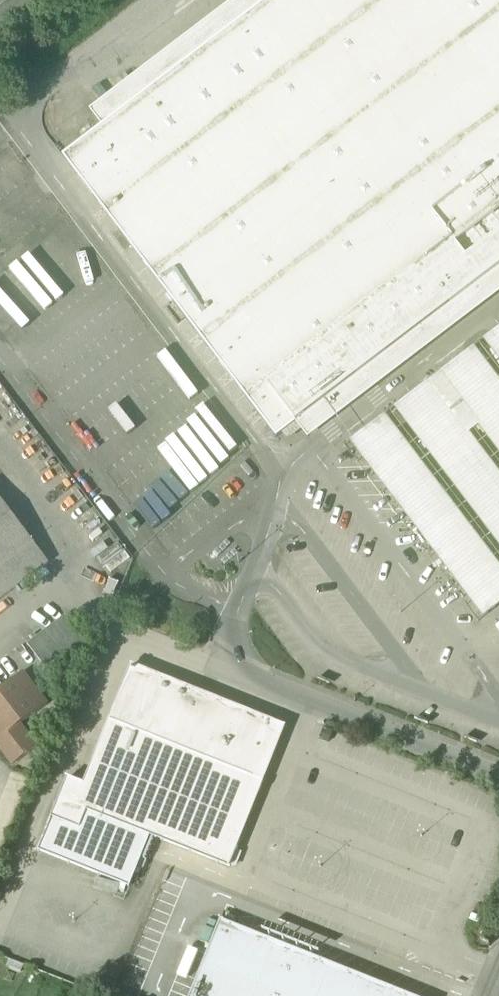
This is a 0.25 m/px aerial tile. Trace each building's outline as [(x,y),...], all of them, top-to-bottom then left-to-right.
[(63,157),(277,438),(316,408),(324,418),(353,396),(345,386),(498,269),(498,0),(269,0),(63,157)] [(349,442),(483,618),(498,606),(498,329),(349,442)] [(48,563),(0,499),(0,600),(48,563)] [(65,618),(28,646),(48,673),(86,644),(65,618)] [(153,662),(143,658),(141,662),(152,667),(153,662)] [(275,723),(163,678),(133,665),(133,667),(131,666),(131,668),(132,668),(122,693),(120,693),(120,694),(121,695),(111,720),(110,720),(109,721),(254,778),(275,723)] [(0,691),(0,752),(11,768),(38,748),(21,725),(47,705),(23,673),(0,691)] [(254,778),(109,721),(109,722),(111,722),(102,742),(101,742),(100,744),(102,744),(94,763),(92,763),(91,765),(93,766),(85,785),(83,785),(83,786),(84,787),(77,805),(89,810),(106,817),(105,818),(107,819),(108,818),(134,828),(133,830),(135,831),(136,829),(150,835),(162,839),(161,841),(163,842),(164,840),(189,850),(188,852),(191,853),(191,851),(217,862),(217,863),(219,864),(219,863),(230,867),(238,847),(229,843),(254,778)] [(285,727),(275,723),(254,778),(229,843),(238,847),(285,727)] [(68,778),(51,818),(81,830),(89,810),(77,805),(84,787),(83,786),(69,781),(70,779),(68,778)] [(134,828),(108,818),(107,819),(105,818),(106,817),(89,810),(81,830),(51,818),(38,851),(41,852),(41,850),(68,861),(68,864),(70,864),(70,862),(98,873),(98,875),(100,876),(100,874),(130,885),(139,862),(141,862),(141,860),(140,860),(145,847),(146,847),(147,844),(146,844),(150,835),(136,829),(135,831),(133,830),(134,828)] [(222,921),(191,995),(410,995),(222,921)]
